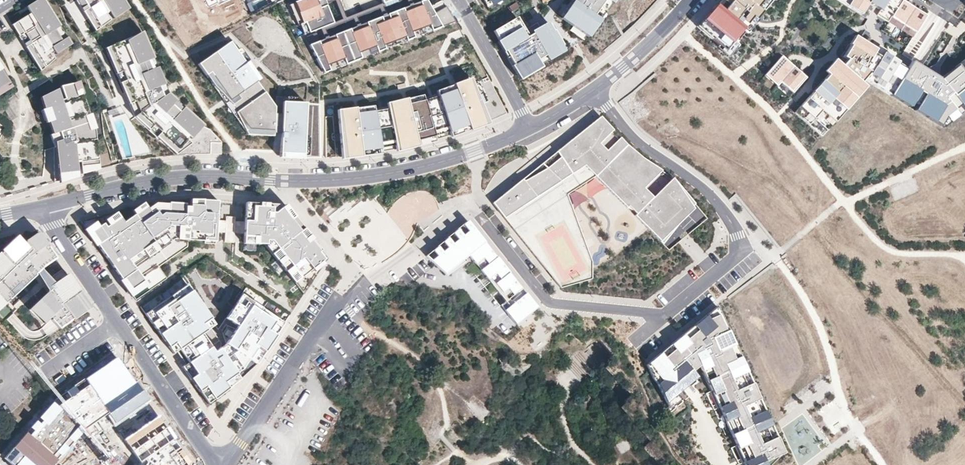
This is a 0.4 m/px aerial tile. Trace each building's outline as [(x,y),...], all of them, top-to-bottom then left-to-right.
[(47,2),(46,0),(35,0),(31,2),(32,4),(28,7),(31,12),(41,5),(47,2)] [(85,0),(77,0),(96,30),(101,26),(85,0)] [(118,0),(85,0),(101,26),(111,19),(107,12),(110,11),(113,17),(124,11),(118,0)] [(126,0),(118,0),(124,11),(131,7),(126,0)] [(188,0),(180,0),(170,4),(185,32),(197,27),(194,22),(198,20),(188,0)] [(294,2),(298,12),(293,14),(297,25),(300,24),(304,34),(324,73),(456,21),(447,5),(434,13),(426,0),(329,0),(325,2),(318,4),(317,1),(320,0),(299,0),(294,2)] [(611,0),(553,0),(538,9),(536,5),(517,17),(517,16),(494,30),(499,40),(505,50),(509,56),(521,75),(532,68),(533,71),(542,66),(541,63),(584,38),(587,34),(604,9),(611,0)] [(698,27),(724,51),(743,27),(747,31),(772,0),(720,0),(698,27)] [(861,15),(868,3),(915,31),(926,16),(903,0),(838,0),(861,15)] [(72,43),(47,2),(41,5),(66,46),(72,43)] [(289,4),(293,14),(298,12),(294,2),(289,4)] [(66,46),(41,5),(31,12),(18,20),(46,65),(55,57),(52,52),(54,51),(56,53),(66,46)] [(606,10),(604,9),(587,34),(589,35),(606,10)] [(806,21),(819,26),(822,18),(809,13),(806,21)] [(46,65),(18,20),(12,23),(40,70),(46,65)] [(767,25),(759,33),(764,39),(773,31),(767,25)] [(909,61),(862,30),(845,56),(837,63),(820,81),(790,109),(821,139),(846,109),(866,83),(891,93),(905,70),(909,61)] [(206,123),(169,92),(144,31),(138,33),(139,36),(164,95),(199,126),(191,135),(194,137),(206,123)] [(164,95),(139,36),(125,42),(124,39),(112,44),(141,112),(181,147),(183,149),(194,141),(189,137),(191,135),(199,126),(164,95)] [(503,51),(505,50),(499,40),(497,41),(503,51)] [(247,134),(274,136),(274,133),(281,133),(279,158),(296,158),(320,158),(320,146),(320,133),(320,117),(320,104),(276,104),(275,109),(230,41),(198,64),(247,134)] [(141,112),(112,44),(106,47),(136,116),(178,152),(183,149),(181,147),(141,112)] [(507,57),(520,79),(533,71),(532,68),(521,75),(509,56),(507,57)] [(782,56),(769,72),(793,93),(806,78),(782,56)] [(911,62),(890,97),(943,129),(964,110),(964,60),(941,79),(911,62)] [(0,65),(0,87),(10,81),(0,65)] [(340,115),(320,117),(320,133),(320,146),(320,158),(348,156),(375,153),(389,150),(416,145),(439,140),(465,131),(486,123),(505,112),(489,79),(488,76),(472,83),(470,84),(455,89),(453,84),(436,90),(438,95),(424,100),(388,108),(374,111),(373,105),(355,108),(356,113),(340,115)] [(453,83),(453,84),(455,89),(470,84),(472,83),(470,77),(453,83)] [(13,86),(10,81),(0,87),(0,92),(1,94),(13,86)] [(90,131),(85,117),(89,115),(83,94),(79,96),(75,84),(63,87),(66,97),(63,98),(59,87),(42,97),(46,109),(49,108),(53,120),(49,121),(53,134),(58,133),(62,144),(56,146),(54,147),(54,180),(75,174),(75,172),(76,172),(75,163),(78,162),(79,167),(98,164),(94,130),(90,131)] [(387,103),(388,108),(424,100),(423,94),(407,98),(387,103)] [(340,115),(356,113),(355,108),(355,107),(339,109),(340,115)] [(53,120),(49,108),(46,109),(42,110),(45,122),(49,121),(53,120)] [(93,130),(89,115),(85,117),(90,131),(93,130)] [(601,116),(556,152),(566,166),(574,179),(588,169),(595,176),(663,244),(670,249),(707,218),(675,180),(642,158),(627,145),(601,116)] [(223,140),(211,128),(212,152),(223,153),(223,140)] [(62,144),(58,133),(53,134),(50,135),(52,143),(55,143),(56,146),(62,144)] [(540,165),(511,188),(547,168),(553,174),(566,166),(556,152),(540,165)] [(80,173),(99,168),(98,164),(79,167),(80,173)] [(566,166),(553,174),(564,185),(574,179),(566,166)] [(583,249),(556,190),(564,185),(553,174),(547,168),(511,188),(493,203),(544,267),(583,249)] [(592,270),(592,261),(567,195),(595,176),(588,169),(574,179),(564,185),(556,190),(583,249),(544,267),(552,277),(557,273),(565,270),(572,285),(581,282),(573,266),(587,260),(592,270)] [(123,221),(116,210),(81,220),(136,299),(166,277),(158,265),(187,244),(187,237),(215,239),(218,198),(203,198),(202,204),(189,203),(189,205),(185,205),(185,203),(169,202),(168,208),(154,208),(150,211),(146,205),(123,221)] [(327,257),(285,203),(245,200),(242,241),(263,242),(302,293),(327,257)] [(168,208),(169,202),(162,201),(148,203),(146,205),(150,211),(154,208),(168,208)] [(522,287),(469,222),(426,256),(445,273),(468,255),(503,303),(522,287)] [(47,243),(39,231),(35,234),(43,245),(47,243)] [(0,253),(0,306),(12,295),(9,291),(15,285),(19,289),(36,273),(33,269),(37,265),(41,268),(57,257),(47,243),(43,245),(35,234),(24,241),(19,235),(7,246),(10,250),(4,256),(0,252),(0,253)] [(0,252),(4,256),(10,250),(7,246),(0,252)] [(592,279),(592,270),(587,260),(573,266),(581,282),(592,279)] [(49,290),(52,296),(56,293),(50,285),(41,268),(37,265),(33,269),(36,273),(49,290)] [(572,285),(565,270),(557,273),(552,277),(561,288),(572,285)] [(91,306),(68,273),(50,285),(56,293),(52,296),(49,290),(30,309),(44,323),(50,317),(60,328),(91,306)] [(241,378),(257,364),(285,322),(243,293),(226,317),(238,326),(226,343),(214,351),(202,333),(215,324),(188,284),(145,313),(173,353),(176,351),(185,364),(182,366),(208,403),(241,378)] [(9,291),(12,295),(19,289),(15,285),(9,291)] [(515,324),(537,307),(524,291),(503,308),(515,324)] [(646,363),(652,377),(657,382),(665,401),(676,392),(686,383),(682,378),(692,369),(699,363),(725,419),(731,416),(737,429),(731,432),(746,464),(770,464),(783,451),(716,304),(646,363)] [(116,359),(60,397),(6,456),(15,464),(54,464),(83,433),(85,428),(108,413),(115,422),(147,400),(116,359)] [(696,375),(692,369),(682,378),(686,383),(696,375)] [(65,378),(62,374),(54,379),(57,384),(65,378)] [(680,398),(676,392),(665,401),(669,408),(680,398)] [(174,429),(159,407),(127,431),(144,457),(139,464),(188,464),(191,460),(188,452),(184,458),(166,434),(174,429)] [(725,419),(731,432),(737,429),(731,416),(725,419)] [(211,421),(206,429),(218,436),(223,429),(211,421)]
